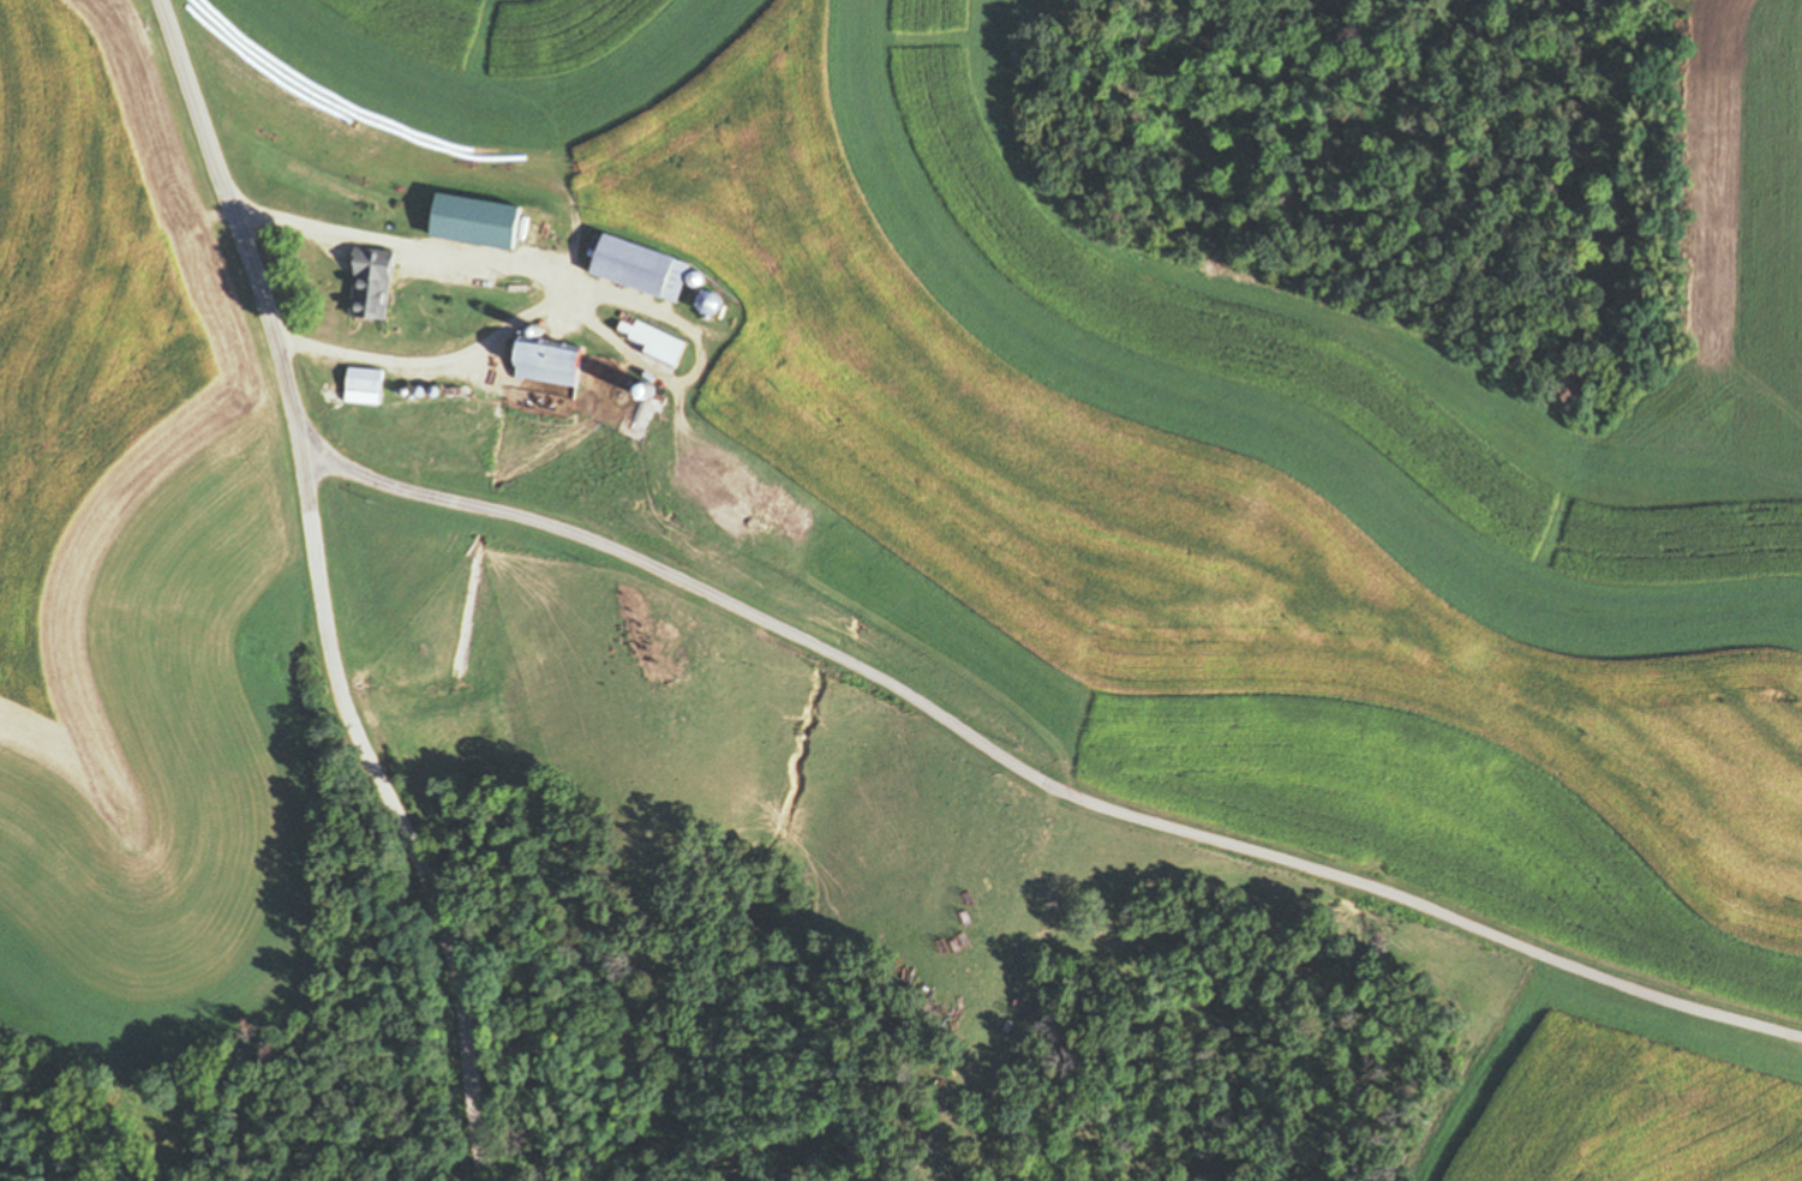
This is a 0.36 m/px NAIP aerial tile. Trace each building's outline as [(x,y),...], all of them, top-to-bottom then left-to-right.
[(684,303),(696,263),(608,237),(596,278),(684,303)] [(357,321),(396,323),(399,253),(360,252),(357,321)] [(623,335),(654,347),(651,355),(682,367),(691,344),(641,325),(640,328),(628,324),(623,335)] [(592,348),(554,345),(556,331),(527,328),(522,382),(588,389),(592,348)] [(387,405),(387,371),(352,371),(352,405),(387,405)]
